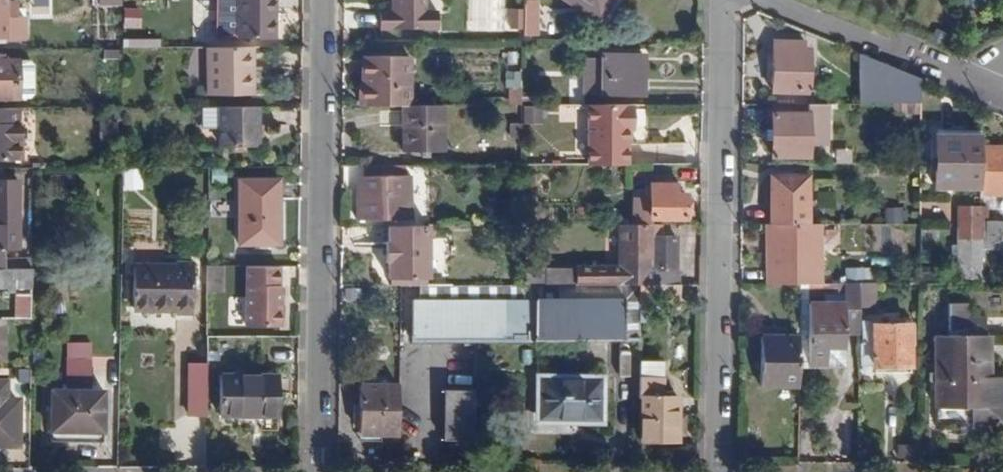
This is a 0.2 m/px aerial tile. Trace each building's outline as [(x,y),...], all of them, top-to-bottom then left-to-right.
[(216,37),(274,37),(275,0),(216,0),(216,37)] [(440,29),(440,12),(427,12),(427,0),(397,0),(397,12),(391,12),(380,12),(380,29),(440,29)] [(599,21),(612,0),(565,0),(599,21)] [(523,33),(538,34),(539,2),(524,2),(524,10),(523,30),(523,33)] [(126,7),(125,27),(142,28),(144,8),(126,7)] [(524,10),(511,10),(511,30),(523,30),(524,10)] [(126,37),(125,47),(161,49),(162,39),(126,37)] [(771,92),(810,93),(811,48),(804,47),(804,41),(772,39),(771,92)] [(249,75),(254,75),(253,47),(219,47),(219,94),(250,93),(249,75)] [(585,93),(643,94),(644,53),(601,52),(601,58),(586,58),(585,93)] [(858,103),(920,103),(920,80),(859,54),(858,103)] [(403,104),(408,104),(409,56),(364,56),(363,104),(403,104)] [(19,99),(19,59),(0,59),(0,99),(19,99)] [(511,104),(522,104),(522,88),(511,88),(511,104)] [(809,139),(828,139),(828,103),(807,103),(807,113),(771,112),(771,156),(808,157),(809,139)] [(402,150),(444,152),(445,104),(408,104),(403,104),(402,150)] [(526,104),(525,121),(543,122),(544,105),(526,104)] [(587,165),(627,165),(627,130),(632,130),(633,104),(588,104),(587,165)] [(208,146),(259,145),(259,106),(208,106),(208,146)] [(21,159),(21,108),(0,109),(0,158),(21,159)] [(506,139),(521,140),(522,123),(503,123),(503,139),(506,139)] [(935,186),(981,187),(981,146),(980,135),(936,134),(935,186)] [(506,150),(521,151),(521,140),(506,139),(506,150)] [(981,146),(981,187),(981,194),(1002,195),(1002,146),(981,146)] [(829,150),(829,163),(855,163),(855,149),(829,150)] [(404,197),(397,196),(397,165),(363,165),(363,197),(356,197),(356,219),(404,220),(404,197)] [(126,189),(143,189),(144,170),(126,169),(126,189)] [(807,225),(808,225),(808,175),(770,175),(770,224),(807,225)] [(239,244),(280,245),(280,179),(239,179),(239,244)] [(19,249),(20,182),(0,181),(0,269),(6,269),(6,249),(19,249)] [(653,217),(685,217),(685,195),(674,195),(674,185),(651,186),(650,202),(634,202),(634,224),(653,224),(653,217)] [(959,277),(981,278),(981,208),(960,207),(959,244),(952,244),(951,255),(959,255),(959,277)] [(1002,249),(1002,221),(986,220),(985,248),(1002,249)] [(639,284),(675,284),(676,236),(664,236),(664,224),(653,224),(634,224),(620,224),(620,269),(586,269),(586,284),(639,284)] [(770,224),(766,224),(766,283),(799,283),(808,283),(821,283),(821,225),(808,225),(807,225),(770,224)] [(432,225),(432,256),(457,255),(457,225),(432,225)] [(428,226),(388,226),(388,241),(386,242),(386,262),(388,262),(388,278),(429,278),(428,226)] [(176,313),(193,313),(193,263),(176,263),(176,268),(133,267),(133,309),(176,309),(176,313)] [(245,325),(280,326),(281,286),(278,286),(278,265),(246,265),(245,325)] [(31,286),(31,268),(6,269),(0,269),(0,286),(31,286)] [(223,268),(207,268),(207,291),(223,291),(223,268)] [(826,283),(846,283),(846,270),(827,270),(826,283)] [(844,335),(859,335),(859,305),(858,282),(846,283),(826,283),(821,283),(808,283),(808,294),(844,294),(843,303),(808,303),(808,366),(844,366),(844,335)] [(859,305),(874,305),(874,283),(858,282),(859,305)] [(808,303),(808,294),(808,283),(799,283),(799,335),(799,366),(808,366),(808,303)] [(414,341),(456,341),(457,284),(422,284),(421,300),(414,300),(414,341)] [(456,341),(517,341),(518,284),(457,284),(456,341)] [(517,341),(639,340),(639,307),(639,300),(639,284),(586,284),(518,284),(517,341)] [(639,300),(679,300),(678,284),(675,284),(639,284),(639,300)] [(15,318),(31,317),(31,294),(15,294),(15,318)] [(970,424),(980,424),(981,334),(981,317),(967,317),(967,302),(948,303),(948,330),(958,330),(959,335),(935,335),(935,408),(970,408),(970,424)] [(1002,424),(1002,387),(998,387),(998,376),(988,376),(989,334),(985,334),(985,317),(981,317),(981,334),(980,424),(1002,424)] [(861,365),(912,365),(912,324),(870,323),(870,321),(861,321),(861,365)] [(799,387),(799,366),(799,335),(763,335),(763,386),(799,387)] [(94,367),(94,340),(68,340),(68,367),(94,367)] [(664,376),(665,376),(665,362),(641,361),(641,376),(664,376)] [(188,415),(207,415),(207,365),(188,364),(188,415)] [(219,416),(278,416),(278,375),(219,375),(219,416)] [(538,421),(602,421),(602,376),(538,376),(538,421)] [(641,440),(678,440),(679,396),(664,396),(664,376),(641,376),(641,440)] [(17,445),(17,400),(4,399),(4,383),(0,383),(0,445),(17,445)] [(359,433),(399,433),(399,384),(359,384),(359,433)] [(443,441),(455,441),(455,390),(456,389),(443,389),(443,441)] [(455,441),(474,440),(474,389),(456,389),(455,390),(455,441)] [(52,441),(104,441),(104,391),(52,391),(52,441)]
